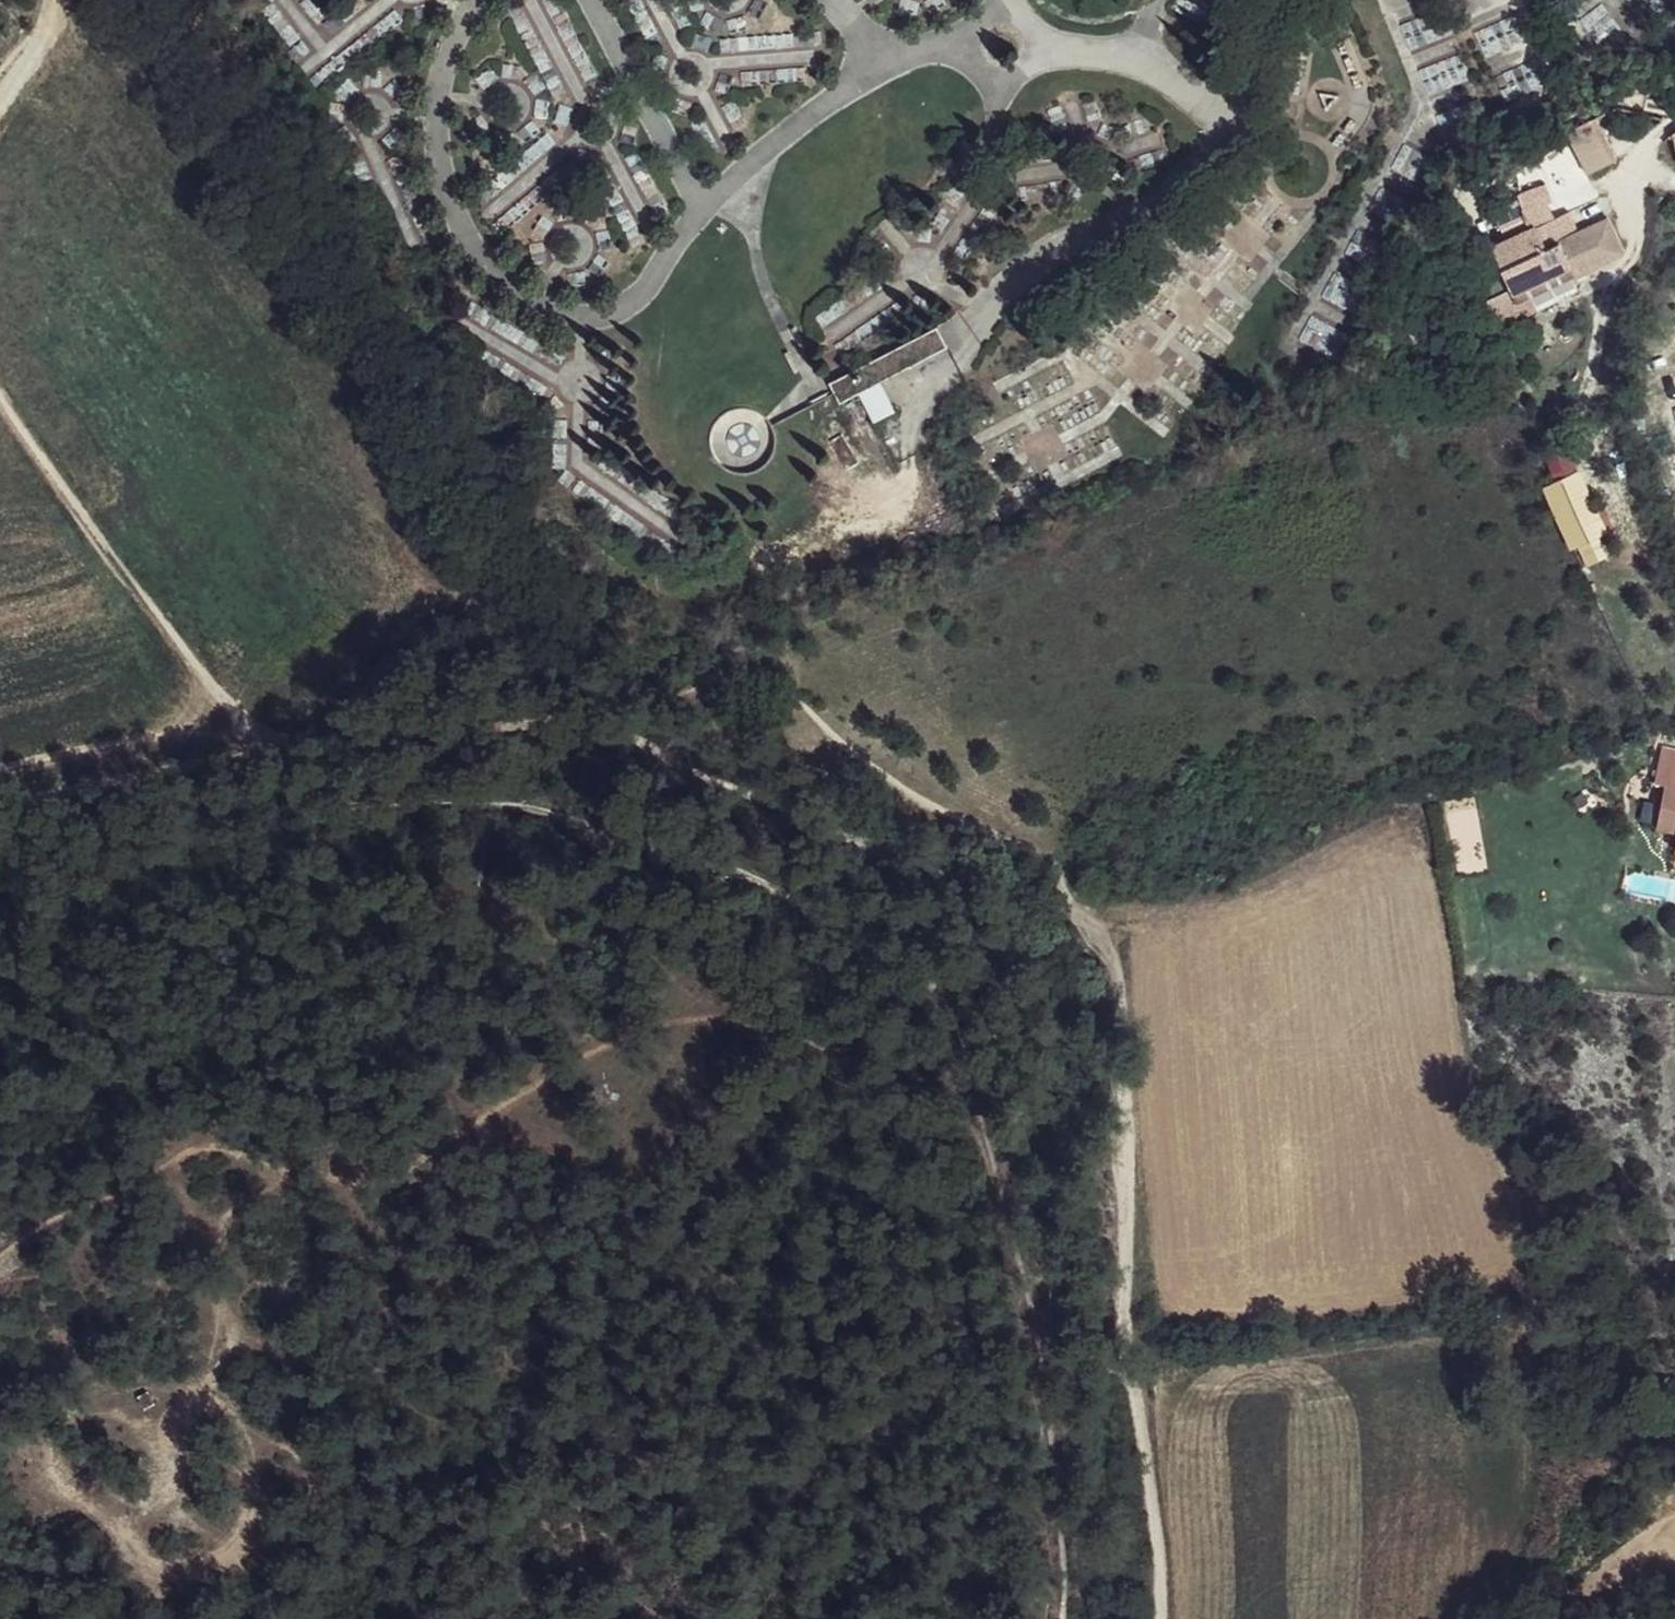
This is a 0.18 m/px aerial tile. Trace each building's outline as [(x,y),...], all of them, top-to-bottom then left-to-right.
[(1582,176),(1615,163),(1598,123),(1566,136),(1582,176)] [(1529,229),(1486,251),(1510,304),(1630,254),(1615,220),(1542,252),(1529,229)] [(858,395),(872,423),(893,413),(879,385),(858,395)] [(1669,748),(1663,782),(1672,785),(1666,829),(1674,832),(1674,749),(1669,748)]
